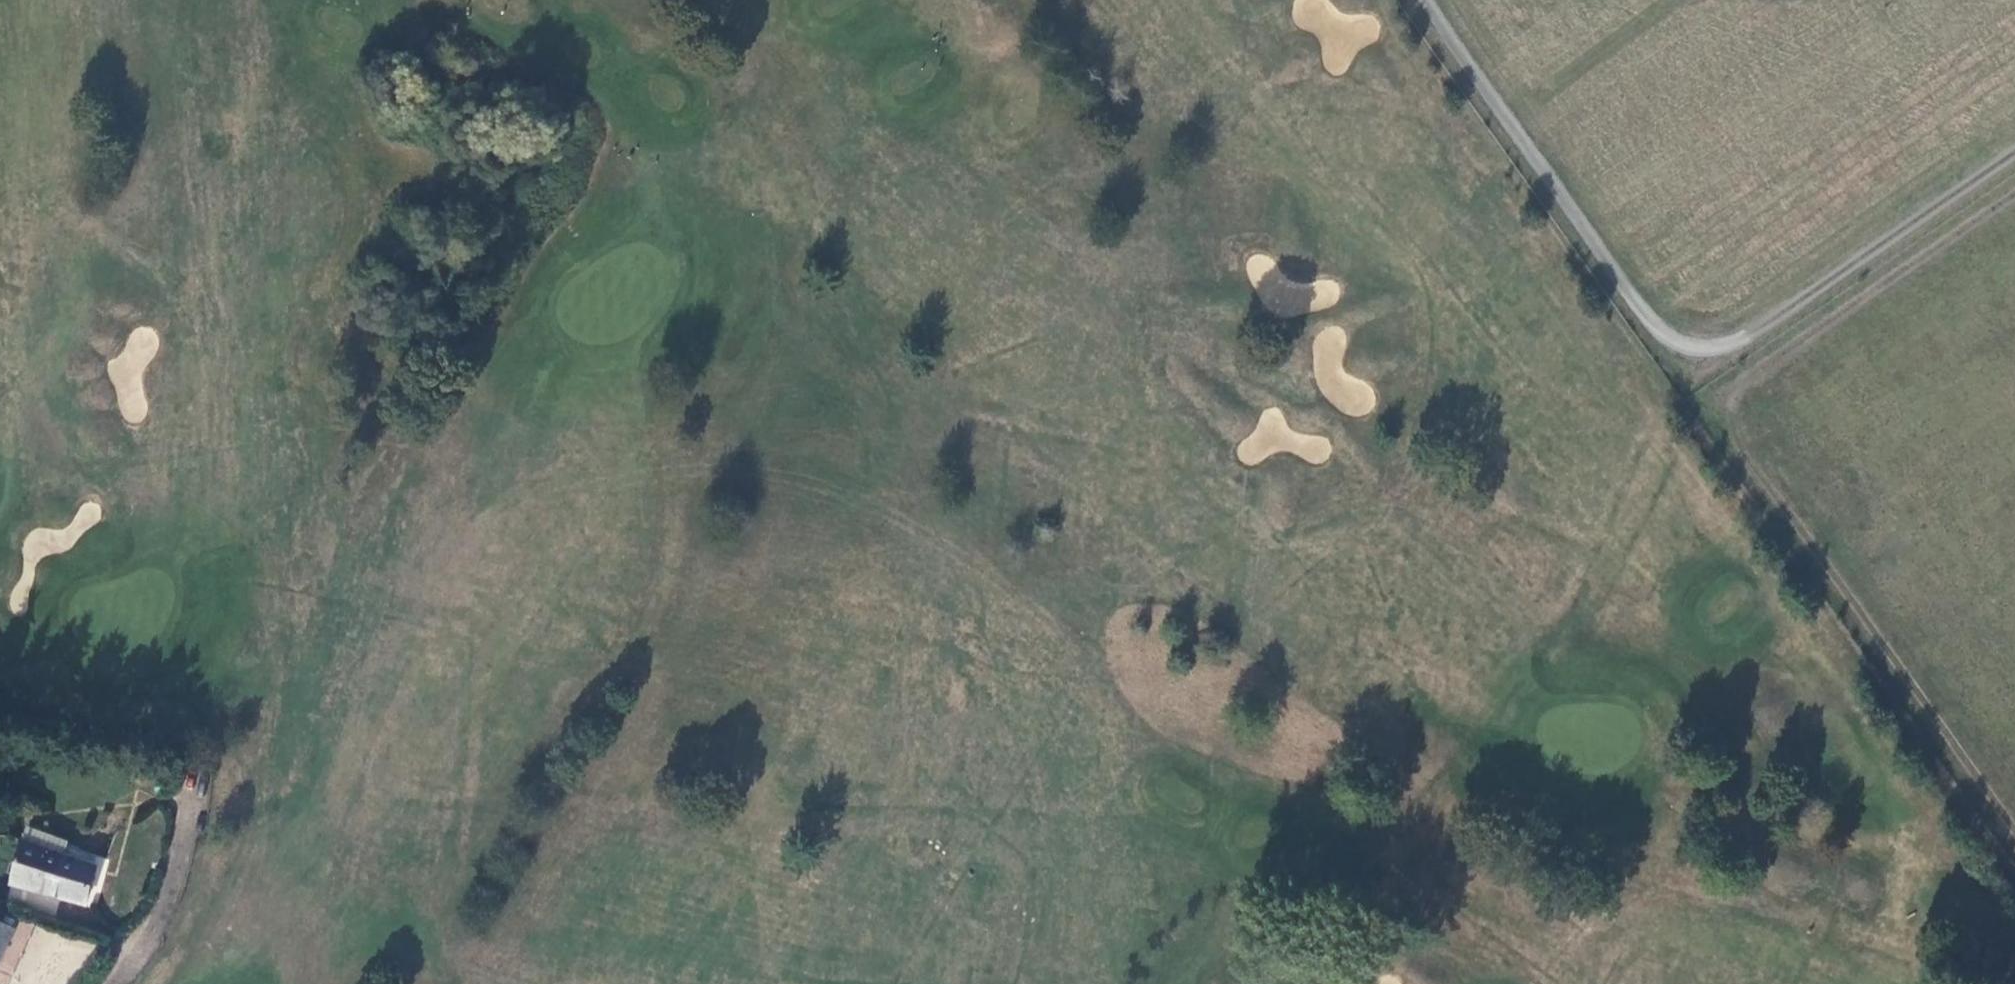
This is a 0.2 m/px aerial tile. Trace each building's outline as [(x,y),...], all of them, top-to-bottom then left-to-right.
[(16,885),(85,907),(95,871),(25,852),(16,885)] [(13,930),(0,924),(0,961),(13,930)]
